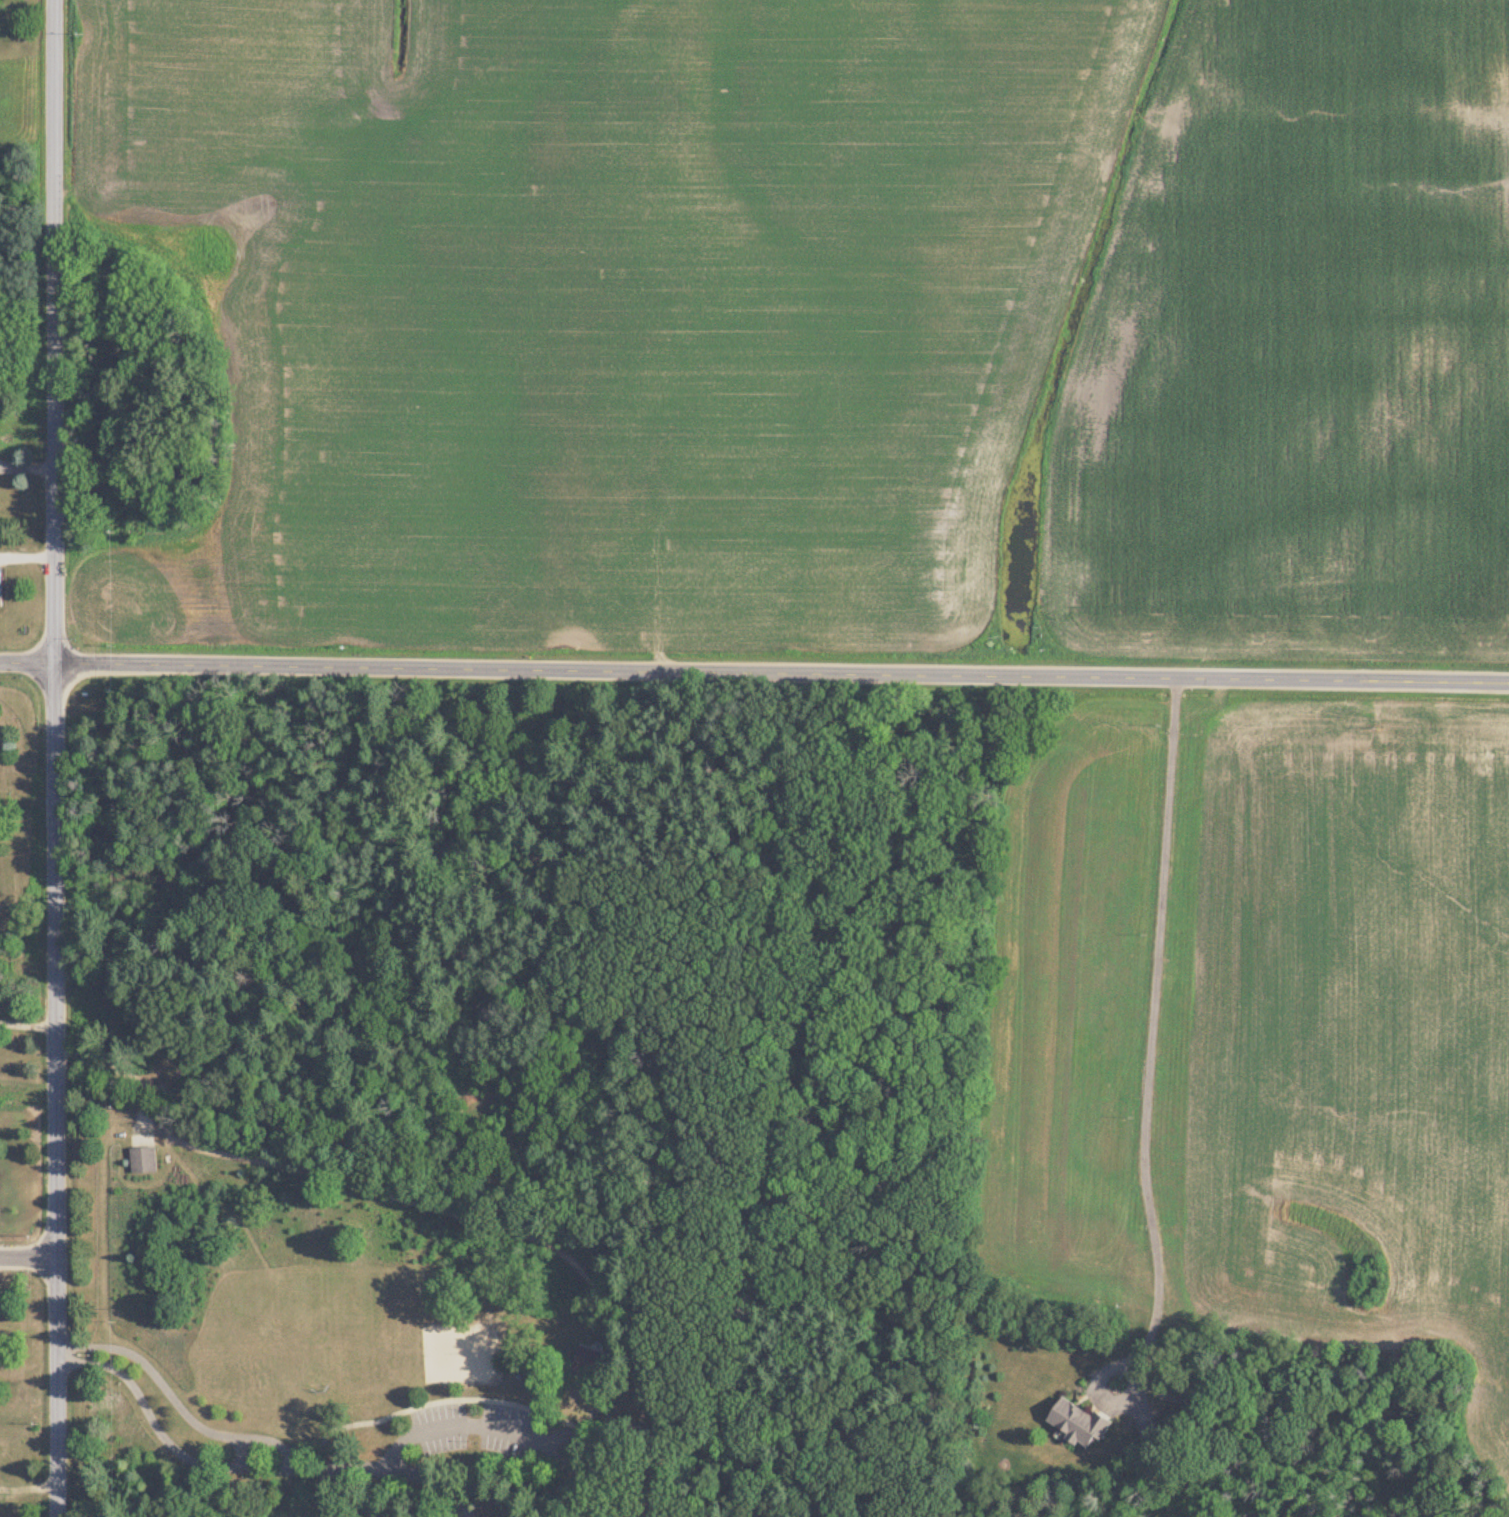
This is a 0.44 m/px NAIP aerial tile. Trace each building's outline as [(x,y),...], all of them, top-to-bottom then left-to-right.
[(157,1172),(157,1146),(132,1146),(132,1172),(157,1172)] [(462,1340),(462,1367),(475,1367),(475,1340),(462,1340)] [(602,1378),(609,1353),(579,1346),(573,1370),(602,1378)] [(1068,1433),(1066,1437),(1090,1451),(1097,1437),(1102,1440),(1112,1423),(1064,1396),(1049,1422),(1068,1433)]
